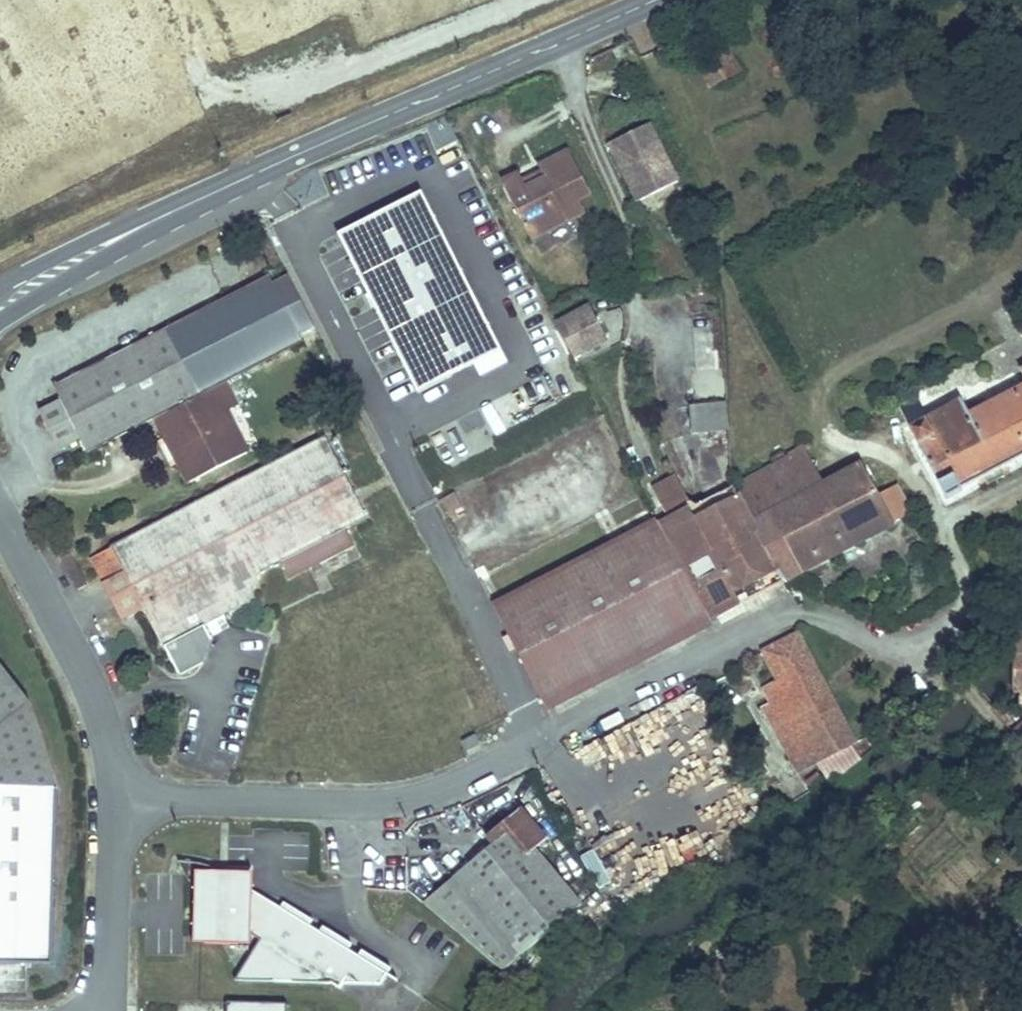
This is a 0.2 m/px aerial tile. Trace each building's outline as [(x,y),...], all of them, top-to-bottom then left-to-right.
[(712,35),(705,39),(709,47),(715,43),(712,35)] [(598,53),(580,61),(585,72),(604,64),(598,53)] [(729,58),(704,71),(715,93),(741,79),(729,58)] [(640,126),(600,145),(627,204),(668,185),(640,126)] [(510,177),(494,185),(522,242),(577,216),(570,202),(581,197),(562,159),(531,173),(536,184),(517,192),(510,177)] [(420,197),(338,237),(417,393),(495,349),(420,197)] [(192,484),(250,454),(226,407),(217,411),(207,392),(302,343),(297,335),(311,328),(286,277),(271,287),(269,280),(61,383),(66,395),(45,406),(64,446),(86,436),(93,450),(159,417),(170,439),(177,436),(190,461),(182,466),(192,484)] [(590,308),(555,326),(573,361),(608,343),(590,308)] [(726,380),(704,373),(697,395),(718,402),(726,380)] [(230,381),(207,392),(217,411),(226,407),(239,400),(230,381)] [(957,513),(971,506),(968,500),(1021,472),(1021,395),(968,425),(962,413),(916,437),(957,513)] [(706,441),(736,438),(733,408),(704,411),(706,441)] [(539,418),(539,433),(560,432),(560,417),(539,418)] [(159,524),(98,557),(129,619),(147,610),(179,674),(204,661),(214,641),(209,629),(254,606),(261,572),(276,564),(286,583),(357,547),(349,529),(367,520),(326,440),(159,524)] [(811,456),(741,493),(759,530),(778,521),(832,492),(811,456)] [(832,492),(778,521),(790,547),(849,516),(852,521),(881,504),(865,475),(832,492)] [(446,479),(426,489),(446,526),(465,516),(446,479)] [(683,484),(666,493),(680,518),(697,510),(683,484)] [(713,509),(662,536),(709,628),(714,637),(808,586),(790,547),(778,521),(759,530),(741,493),(713,509)] [(790,547),(808,586),(898,536),(881,504),(852,521),(849,516),(790,547)] [(662,536),(498,626),(543,715),(709,628),(662,536)] [(806,644),(771,663),(783,689),(769,697),(773,705),(762,711),(768,722),(803,786),(829,772),(818,752),(853,734),(807,647),(806,644)] [(847,657),(838,650),(833,660),(842,665),(847,657)] [(58,961),(63,788),(34,709),(0,666),(0,960),(58,961)] [(818,752),(829,772),(862,753),(853,734),(818,752)] [(463,741),(467,751),(481,745),(476,735),(463,741)] [(515,971),(521,965),(582,913),(536,858),(547,848),(519,816),(487,845),(493,853),(426,908),(508,980),(515,971)] [(593,892),(610,886),(596,850),(579,857),(593,892)] [(406,889),(406,856),(366,857),(366,890),(406,889)] [(265,955),(250,977),(313,979),(315,936),(252,891),(230,890),(230,876),(202,875),(200,952),(265,955)] [(251,876),(230,876),(230,890),(252,891),(251,876)] [(313,979),(313,992),(324,993),(325,942),(315,936),(313,979)] [(325,942),(324,993),(332,993),(341,1009),(354,993),(381,994),(388,985),(325,942)] [(243,989),(313,992),(313,979),(250,977),(243,989)]
